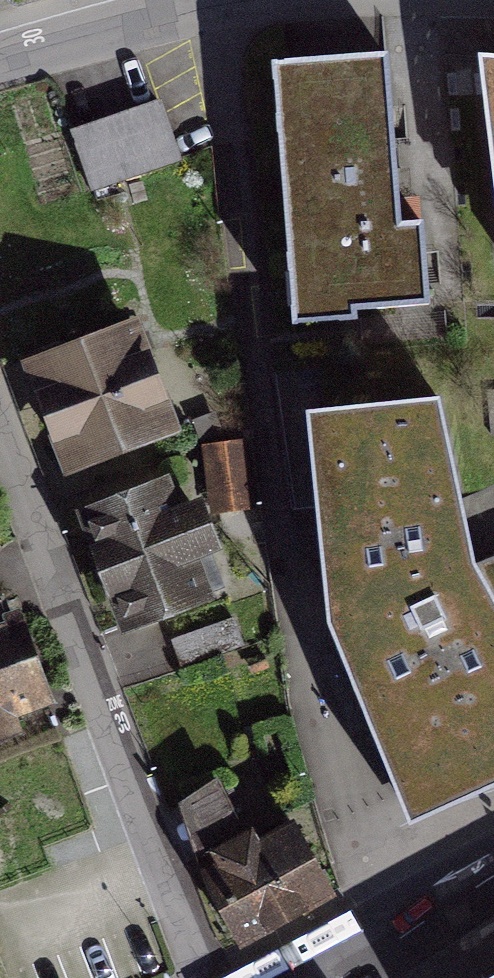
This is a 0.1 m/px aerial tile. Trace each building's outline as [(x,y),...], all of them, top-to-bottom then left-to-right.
[(476,50),(493,181),(493,52),(476,50)] [(322,57),(273,61),(294,322),(353,317),(352,305),(429,299),(422,217),(396,219),(382,53),(322,57)] [(166,91),(74,114),(92,185),(184,162),(166,91)] [(39,370),(80,471),(168,436),(127,335),(39,370)] [(306,408),(323,582),(326,620),(408,823),(493,785),(493,555),(477,562),(469,525),(440,394),(306,408)] [(169,480),(83,514),(132,635),(217,600),(169,480)] [(8,609),(0,612),(0,725),(45,708),(8,609)] [(207,869),(245,936),(325,892),(288,825),(207,869)]
